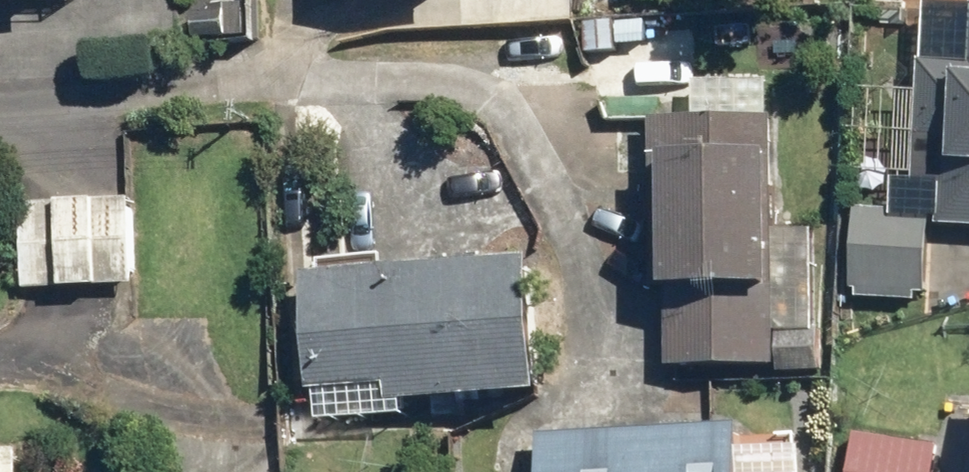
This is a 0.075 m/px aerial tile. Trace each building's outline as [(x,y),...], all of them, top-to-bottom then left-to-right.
[(56,10),(56,0),(0,0),(0,9),(56,10)] [(921,65),(911,192),(944,195),(941,230),(968,232),(968,3),(936,1),(931,65),(921,65)] [(817,380),(820,244),(779,243),(780,125),(656,123),(652,378),(817,380)] [(21,206),(24,296),(139,291),(136,202),(21,206)] [(933,215),(857,212),(853,302),(929,305),(933,215)] [(320,404),(322,430),(413,425),(412,408),(542,401),(535,271),(300,284),(307,404),(320,404)] [(803,455),(745,456),(744,433),(577,436),(577,440),(538,439),(537,471),(803,471),(803,455)] [(855,471),(942,471),(945,450),(861,437),(855,471)] [(9,448),(0,448),(0,471),(10,471),(9,448)]
